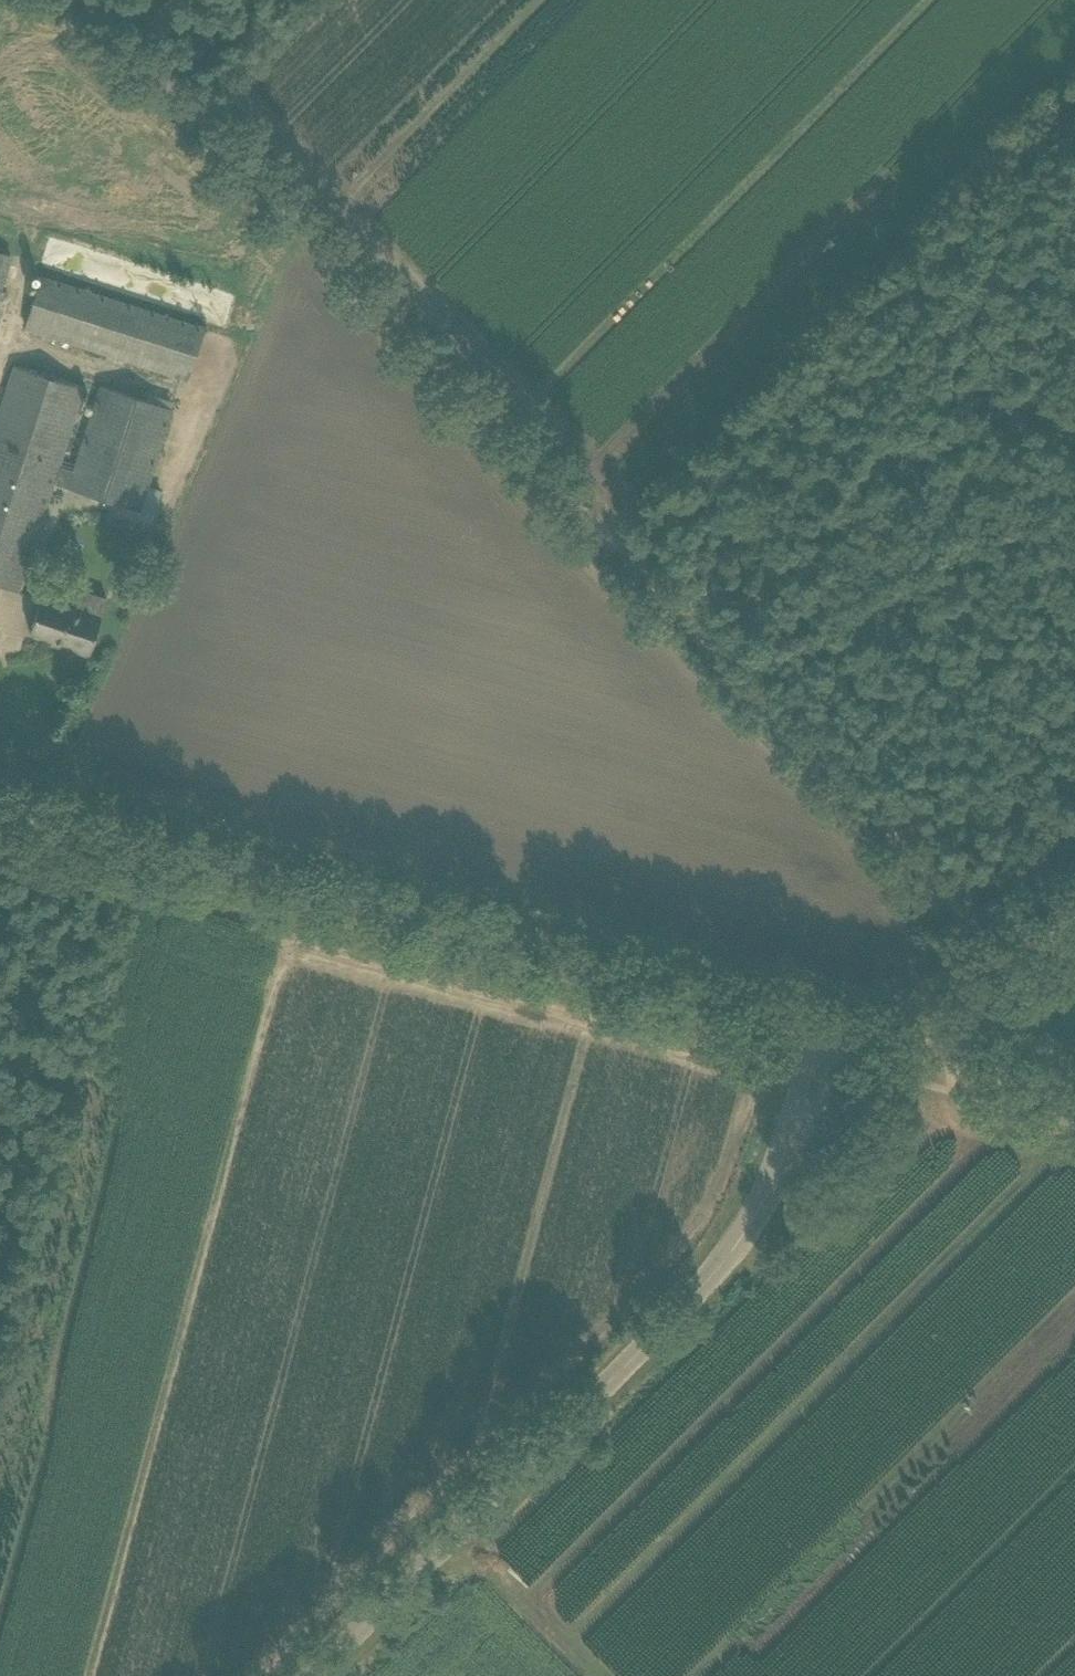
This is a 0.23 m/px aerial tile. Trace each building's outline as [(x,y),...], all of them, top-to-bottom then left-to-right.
[(3,300),(6,289),(2,288),(13,254),(0,250),(0,299),(3,300)] [(24,327),(188,379),(205,325),(42,273),(24,327)] [(85,386),(13,364),(0,405),(0,584),(19,590),(54,481),(140,508),(172,407),(100,384),(72,467),(61,464),(85,386)] [(50,642),(89,654),(101,617),(100,616),(106,595),(79,587),(72,607),(40,597),(29,631),(51,638),(50,642)]
